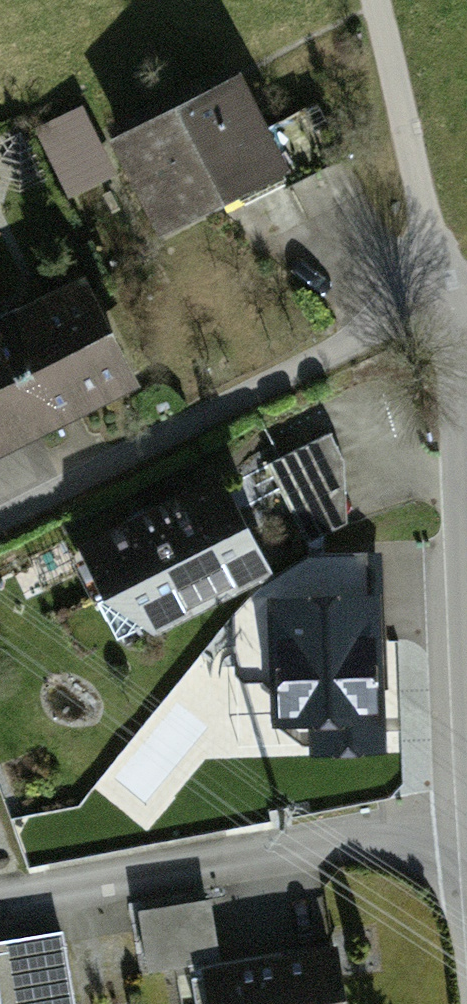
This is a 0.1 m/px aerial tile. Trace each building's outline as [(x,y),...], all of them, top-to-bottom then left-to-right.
[(243,89),(125,144),(166,229),(283,174),(243,89)] [(0,333),(0,453),(1,455),(127,390),(77,294),(0,333)] [(217,487),(85,548),(107,596),(153,621),(256,574),(217,487)] [(380,606),(275,609),(278,726),(318,725),(319,753),(384,751),(380,606)] [(213,898),(140,903),(144,967),(217,963),(213,898)] [(64,935),(0,945),(0,1003),(75,1003),(64,935)] [(210,971),(216,1003),(339,1003),(331,952),(210,971)]
